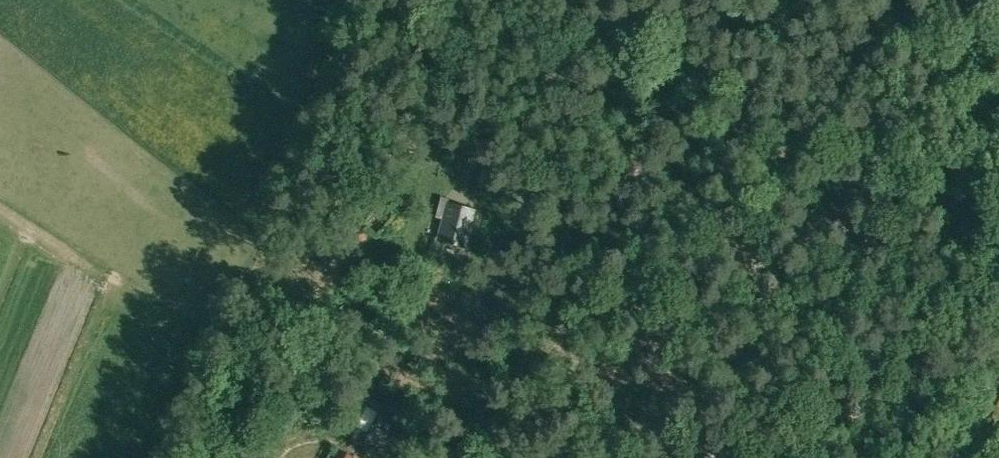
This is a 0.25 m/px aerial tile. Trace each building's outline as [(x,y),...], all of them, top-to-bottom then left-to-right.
[(477,183),(485,186),(490,172),(482,169),(477,183)] [(436,240),(467,248),(478,210),(446,201),(436,240)] [(365,439),(379,446),(386,433),(373,425),(365,439)]
